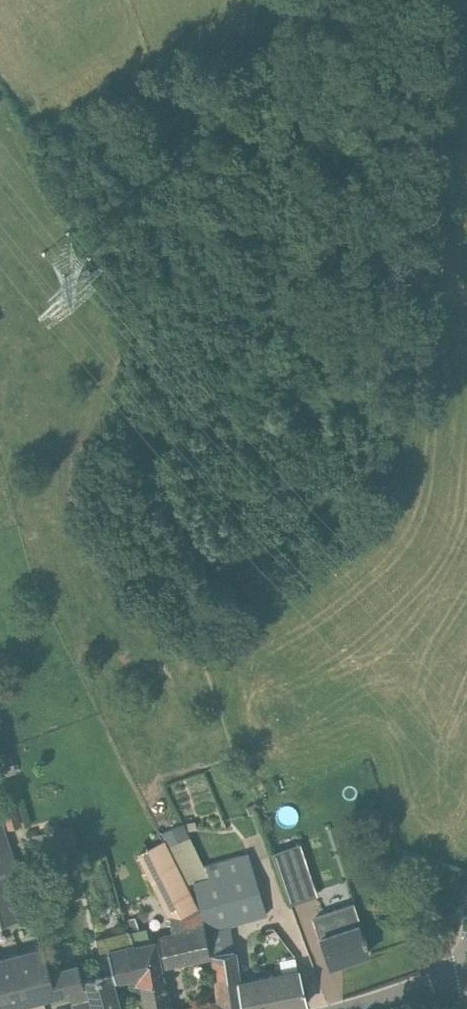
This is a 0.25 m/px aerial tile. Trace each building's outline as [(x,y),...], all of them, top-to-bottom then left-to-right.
[(16,772),(10,755),(0,759),(0,770),(2,777),(16,772)] [(21,825),(14,801),(0,805),(7,829),(21,825)] [(28,904),(0,814),(0,926),(32,916),(28,904)] [(161,834),(164,840),(182,877),(204,866),(186,831),(196,828),(195,821),(184,825),(183,823),(161,834)] [(78,850),(72,825),(31,835),(38,861),(78,850)] [(164,967),(211,956),(205,934),(198,910),(186,885),(182,877),(164,840),(137,854),(170,919),(171,930),(157,933),(164,967)] [(302,847),(274,855),(290,905),(317,896),(302,847)] [(248,853),(204,866),(182,877),(186,885),(193,882),(200,909),(198,910),(205,934),(230,927),(266,916),(248,853)] [(352,905),(314,917),(330,966),(368,953),(364,942),(366,941),(365,937),(363,937),(358,924),(352,905)] [(241,990),(239,980),(230,927),(205,934),(211,956),(216,999),(218,1008),(244,1008),(241,990)] [(114,982),(132,979),(127,952),(133,950),(132,945),(128,930),(95,938),(98,952),(109,949),(109,950),(106,951),(112,971),(86,979),(95,1008),(121,1008),(114,982)] [(156,940),(132,945),(133,950),(127,952),(132,979),(133,987),(138,985),(139,986),(165,980),(156,940)] [(43,949),(0,959),(0,1008),(4,1008),(68,992),(70,1000),(86,996),(78,964),(50,972),(43,949)] [(252,977),(253,987),(241,990),(244,1008),(280,1008),(307,1003),(299,967),(282,970),(252,977)] [(139,986),(143,1008),(218,1008),(216,999),(171,1007),(165,980),(139,986)] [(86,996),(70,1000),(73,1008),(90,1008),(86,996)]
